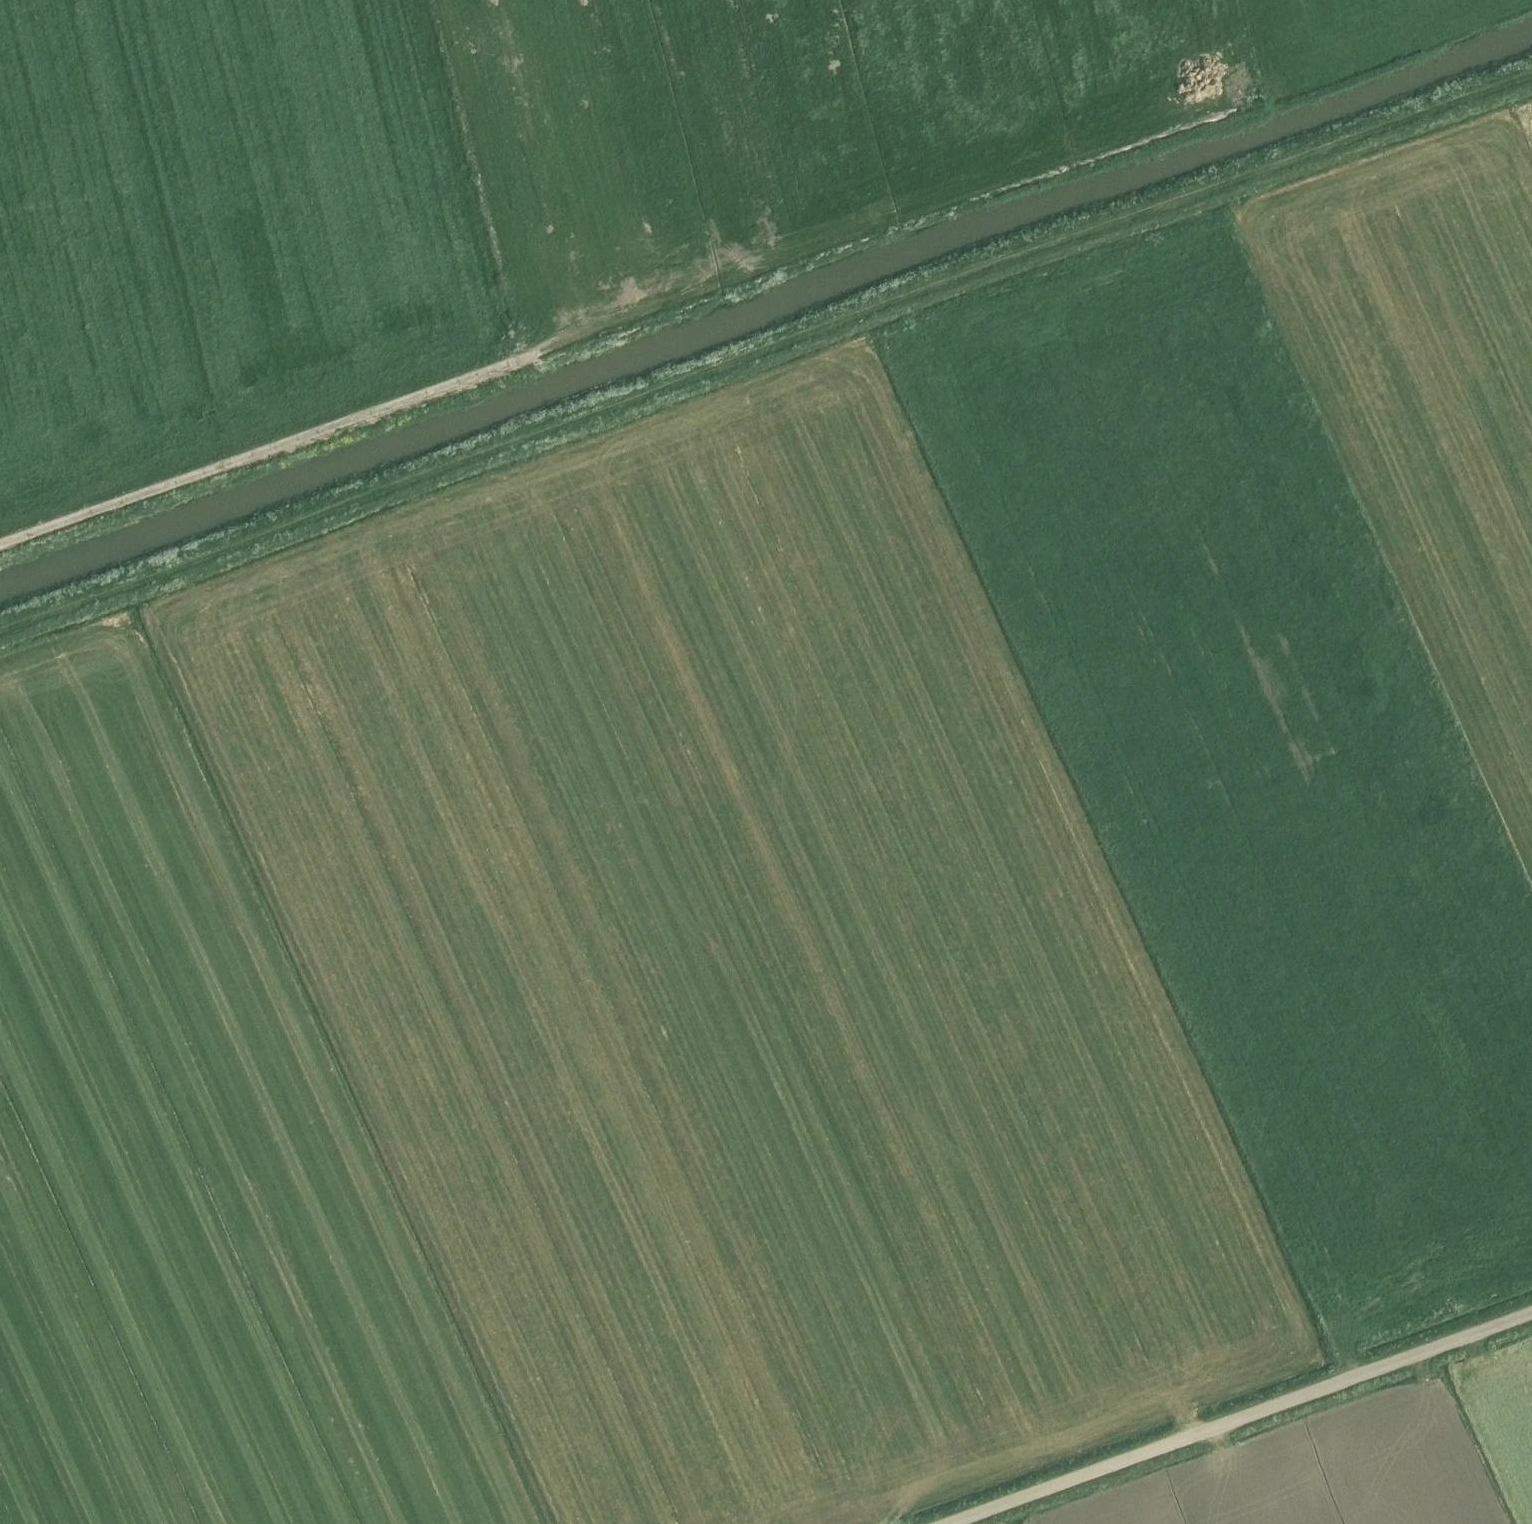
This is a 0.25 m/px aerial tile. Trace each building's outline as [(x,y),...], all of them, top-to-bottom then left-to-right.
[(517,288),(533,284),(530,272),(515,276),(517,288)]
